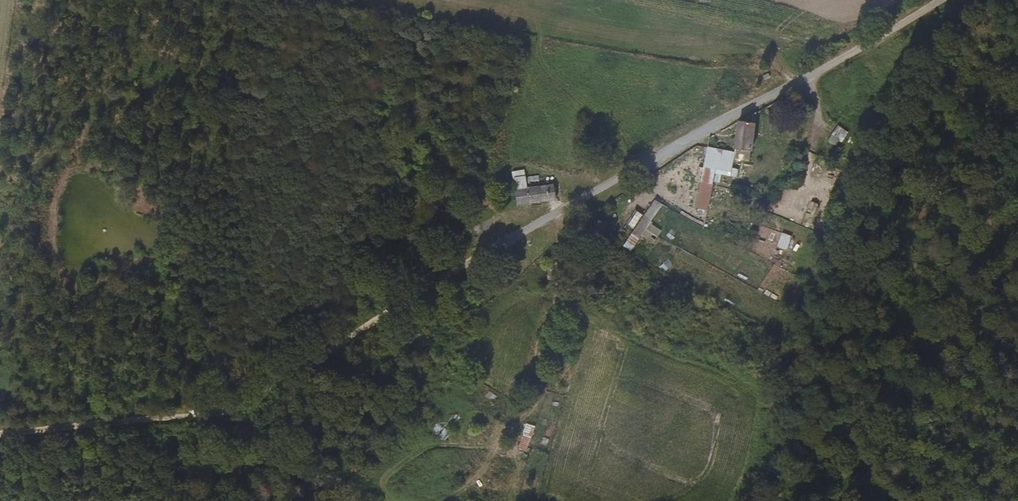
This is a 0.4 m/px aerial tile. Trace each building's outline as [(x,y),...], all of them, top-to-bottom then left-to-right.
[(751,162),(755,124),(738,123),(734,152),(734,160),(751,162)] [(838,126),(828,142),(838,148),(848,132),(838,126)] [(734,160),(734,152),(709,148),(695,209),(708,212),(713,183),(721,184),(721,176),(738,179),(739,170),(733,168),(734,160)] [(515,173),(519,204),(556,199),(555,186),(528,189),(525,172),(515,173)] [(643,216),(637,212),(628,225),(634,230),(623,246),(632,253),(642,237),(654,245),(662,231),(650,224),(662,205),(654,200),(643,216)] [(778,247),(787,249),(791,235),(781,233),(778,247)] [(775,247),(772,264),(787,267),(790,250),(775,247)] [(457,395),(465,399),(470,388),(462,384),(457,395)] [(447,424),(437,419),(431,433),(448,441),(459,415),(452,412),(447,424)] [(526,423),(518,448),(528,451),(535,426),(526,423)]
